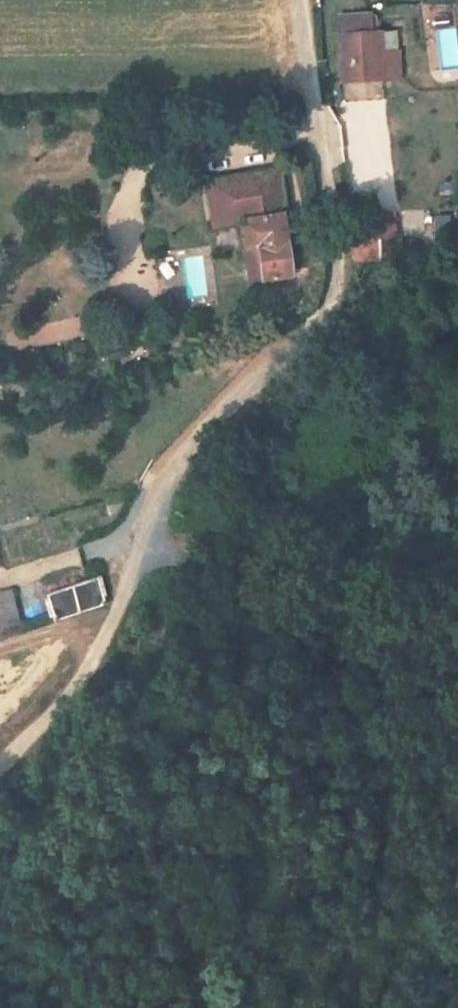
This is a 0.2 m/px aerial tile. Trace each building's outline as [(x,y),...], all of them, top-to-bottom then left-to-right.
[(434,33),(435,62),(457,61),(457,32),(434,33)] [(341,41),(346,83),(384,79),(380,36),(341,41)] [(243,215),(289,207),(282,163),(210,175),(218,219),(243,215)] [(289,207),(243,215),(248,242),(262,239),(267,272),(294,267),(291,253),(297,252),(289,207)] [(248,242),(256,292),(297,285),(294,267),(267,272),(262,239),(248,242)] [(351,242),(353,264),(383,262),(382,240),(351,242)] [(78,315),(27,330),(32,349),(84,335),(78,315)] [(54,623),(108,606),(100,579),(46,596),(54,623)] [(0,595),(0,627),(25,619),(16,590),(0,595)]
